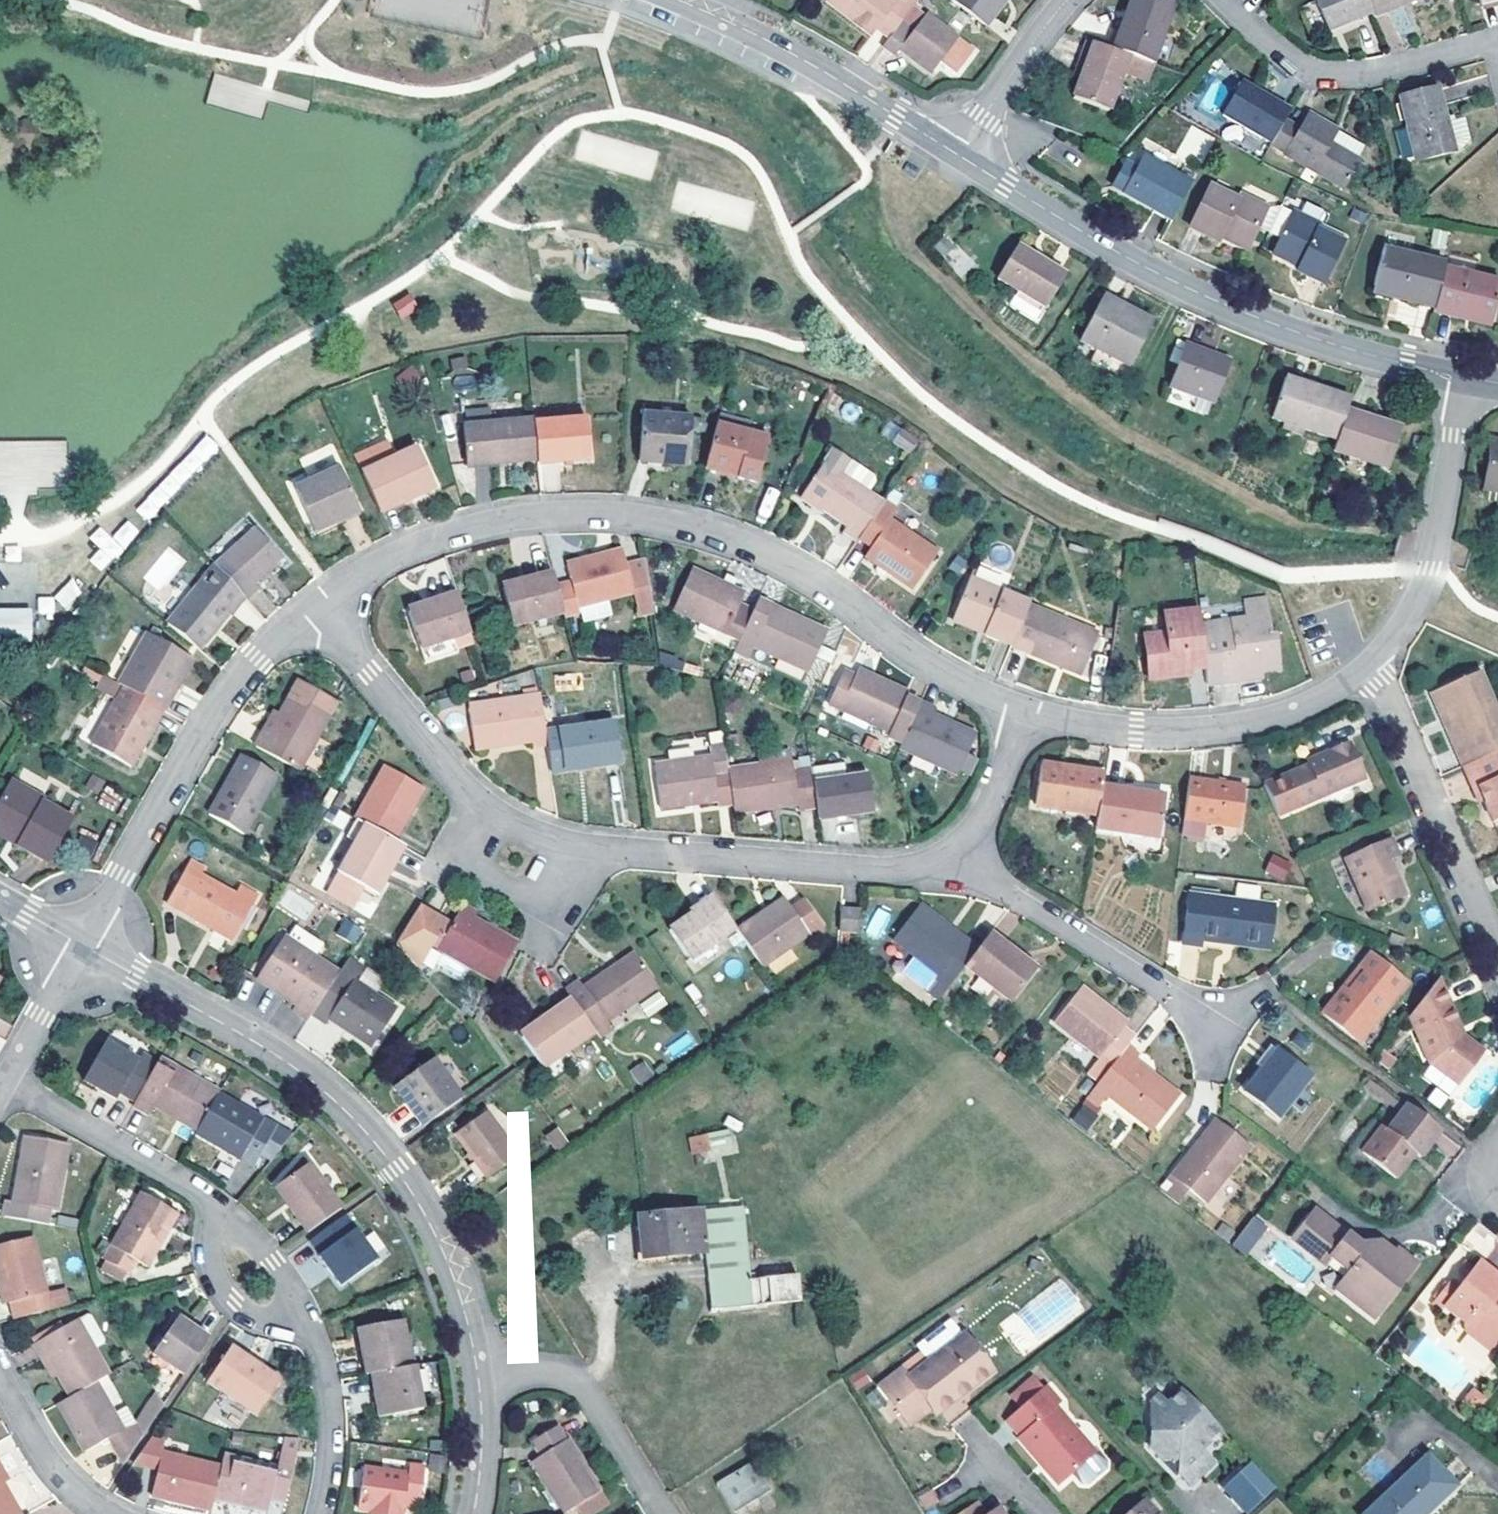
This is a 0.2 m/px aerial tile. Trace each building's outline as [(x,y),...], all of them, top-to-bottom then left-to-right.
[(889,14),(901,23),(919,0),(900,0),(899,0),(827,0),(826,2),(873,36),(877,30),(889,14)] [(952,0),(985,26),(1004,0),(952,0)] [(1112,49),(1128,55),(1154,64),(1174,3),(1165,0),(1130,0),(1112,49)] [(1329,30),(1370,12),(1365,0),(1316,0),(1329,30)] [(1370,12),(1373,18),(1414,0),(1365,0),(1370,12)] [(1406,6),(1376,18),(1387,45),(1417,33),(1406,6)] [(913,31),(901,23),(889,39),(884,46),(896,55),(900,48),(932,71),(940,61),(957,36),(925,13),(913,31)] [(901,23),(889,14),(877,30),(889,39),(901,23)] [(957,36),(940,61),(956,73),(974,48),(957,36)] [(1093,43),(1087,41),(1074,77),(1081,80),(1093,43)] [(1112,49),(1093,43),(1081,80),(1075,99),(1110,110),(1128,55),(1112,49)] [(1284,120),(1289,111),(1241,82),(1222,114),(1270,143),(1284,120)] [(1437,89),(1399,98),(1416,160),(1453,149),(1460,147),(1469,138),(1464,119),(1454,121),(1446,123),(1444,117),(1437,89)] [(1299,128),(1284,120),(1270,143),(1268,145),(1341,187),(1364,148),(1309,114),(1299,128)] [(1452,115),(1444,117),(1446,123),(1454,121),(1452,115)] [(1171,221),(1191,183),(1142,157),(1135,169),(1127,165),(1122,166),(1111,187),(1171,221)] [(1257,228),(1266,208),(1239,194),(1237,198),(1209,186),(1189,227),(1217,240),(1219,236),(1247,248),(1257,228)] [(1257,228),(1267,233),(1280,206),(1266,208),(1257,228)] [(1280,206),(1267,233),(1278,239),(1291,212),(1280,206)] [(1291,212),(1278,239),(1272,252),(1299,266),(1297,269),(1324,283),(1344,242),(1317,228),(1318,225),(1291,212)] [(950,233),(934,243),(958,280),(974,270),(950,233)] [(1066,273),(1018,244),(996,279),(1017,291),(1008,304),(1034,321),(1042,307),(1043,308),(1066,273)] [(1382,249),(1373,284),(1409,293),(1407,301),(1434,307),(1443,268),(1444,263),(1382,249)] [(1457,318),(1459,310),(1492,318),(1497,291),(1497,280),(1443,268),(1434,307),(1433,312),(1457,318)] [(1409,293),(1373,284),(1371,292),(1407,301),(1409,293)] [(1103,294),(1079,339),(1094,347),(1130,366),(1155,321),(1103,294)] [(399,317),(417,310),(411,295),(393,302),(399,317)] [(1459,310),(1457,318),(1490,325),(1492,318),(1459,310)] [(1228,359),(1186,344),(1171,384),(1213,399),(1228,359)] [(1122,380),(1130,366),(1094,347),(1086,362),(1122,380)] [(1347,410),(1351,398),(1284,377),(1271,417),(1338,439),(1347,410)] [(1338,439),(1335,452),(1386,468),(1399,426),(1347,410),(1338,439)] [(666,461),(665,467),(685,468),(689,423),(640,417),(638,459),(666,461)] [(716,427),(746,435),(749,423),(718,417),(716,427)] [(538,461),(538,464),(592,459),(588,419),(534,425),(538,461)] [(534,425),(534,420),(463,427),(466,464),(496,461),(496,465),(538,461),(534,425)] [(699,424),(692,423),(691,436),(703,437),(704,429),(699,424)] [(738,473),(737,479),(756,483),(767,440),(746,435),(716,427),(706,465),(738,473)] [(902,429),(895,442),(911,452),(919,439),(902,429)] [(1491,447),(1484,488),(1497,491),(1497,448),(1491,447)] [(418,449),(364,474),(381,511),(435,487),(418,449)] [(858,538),(882,503),(867,493),(873,484),(872,478),(849,462),(832,450),(822,464),(799,497),(845,528),(841,533),(856,542),(858,538)] [(305,468),(309,479),(340,466),(336,455),(305,468)] [(665,467),(666,461),(638,459),(637,465),(665,467)] [(705,471),(737,479),(738,473),(706,465),(705,471)] [(340,466),(309,479),(295,486),(314,529),(360,509),(340,466)] [(882,503),(858,538),(870,545),(863,555),(912,589),(936,552),(888,520),(895,511),(882,503)] [(256,527),(216,564),(243,594),(247,598),(259,588),(254,583),(283,557),(256,527)] [(579,611),(578,606),(579,605),(583,622),(612,614),(608,598),(635,591),(641,615),(655,611),(647,562),(627,567),(622,550),(567,565),(572,583),(558,586),(564,610),(565,615),(579,611)] [(216,564),(213,561),(167,624),(199,649),(228,611),(229,612),(243,594),(216,564)] [(739,640),(750,614),(736,608),(743,594),(691,570),(674,609),(739,640)] [(558,586),(554,573),(535,578),(535,580),(504,588),(513,623),(564,610),(558,586)] [(987,626),(984,633),(1013,645),(1028,607),(1030,603),(969,578),(955,612),(987,626)] [(459,593),(449,596),(440,599),(441,601),(409,611),(422,648),(454,638),(454,637),(457,647),(474,641),(459,593)] [(1238,674),(1261,670),(1280,668),(1277,633),(1273,634),(1268,600),(1246,603),(1248,620),(1201,626),(1206,669),(1208,685),(1239,681),(1238,674)] [(808,670),(815,655),(820,644),(825,632),(770,609),(756,602),(750,614),(739,640),(735,650),(748,657),(753,646),(808,670)] [(32,642),(32,607),(0,607),(0,642),(32,642)] [(1013,645),(1013,646),(1080,673),(1096,635),(1028,607),(1013,645)] [(1201,626),(1200,611),(1165,616),(1167,637),(1145,639),(1149,681),(1190,677),(1190,671),(1206,669),(1201,626)] [(987,626),(955,612),(952,619),(984,633),(987,626)] [(149,632),(120,684),(155,704),(166,710),(174,696),(166,692),(187,655),(149,632)] [(829,648),(820,644),(815,655),(824,659),(829,648)] [(166,692),(174,696),(194,659),(187,655),(166,692)] [(473,670),(460,674),(464,683),(476,679),(473,670)] [(828,702),(890,731),(888,736),(902,743),(919,703),(905,697),(907,693),(857,670),(855,676),(852,682),(840,677),(828,702)] [(840,677),(852,682),(855,676),(843,670),(840,677)] [(1238,674),(1239,681),(1261,679),(1261,670),(1238,674)] [(1453,731),(1447,733),(1464,772),(1497,756),(1497,708),(1493,710),(1478,677),(1430,698),(1442,723),(1447,721),(1453,731)] [(113,681),(105,694),(117,702),(93,745),(133,768),(158,724),(148,718),(155,704),(120,684),(113,681)] [(292,692),(329,714),(333,708),(295,687),(292,692)] [(262,731),(254,745),(298,770),(329,714),(292,692),(278,715),(267,734),(262,731)] [(117,702),(105,694),(81,738),(93,745),(117,702)] [(546,730),(541,695),(469,706),(475,747),(534,739),(535,747),(548,745),(546,730)] [(902,743),(899,748),(958,774),(959,771),(968,774),(975,758),(967,754),(976,734),(932,715),(934,710),(919,703),(902,743)] [(158,724),(166,710),(155,704),(148,718),(158,724)] [(273,712),(262,731),(267,734),(278,715),(273,712)] [(1447,721),(1442,723),(1447,733),(1453,731),(1447,721)] [(616,722),(546,730),(548,745),(552,768),(592,764),(592,766),(621,762),(616,722)] [(719,801),(715,774),(729,772),(729,770),(725,743),(710,745),(712,758),(655,766),(662,809),(719,801)] [(1334,758),(1311,767),(1290,776),(1265,786),(1278,817),(1303,807),(1366,781),(1349,744),(1331,751),(1334,758)] [(1308,760),(1311,767),(1334,758),(1331,751),(1308,760)] [(240,755),(208,814),(243,833),(276,774),(240,755)] [(1497,825),(1497,756),(1464,772),(1475,795),(1479,793),(1494,827),(1497,825)] [(799,811),(818,808),(814,783),(812,769),(793,771),(790,760),(729,770),(729,772),(736,813),(798,803),(799,811)] [(356,820),(394,841),(424,786),(386,766),(356,820)] [(1035,808),(1097,817),(1102,786),(1103,775),(1040,766),(1035,808)] [(868,775),(814,783),(818,808),(820,820),(874,812),(868,775)] [(1189,781),(1184,821),(1240,827),(1245,788),(1189,781)] [(19,847),(47,862),(71,818),(43,803),(45,800),(11,782),(0,802),(0,828),(23,840),(19,847)] [(1097,817),(1095,830),(1159,839),(1164,799),(1142,796),(1143,792),(1102,786),(1097,817)] [(98,803),(114,810),(121,795),(105,788),(98,803)] [(356,843),(350,854),(341,870),(339,873),(377,894),(382,884),(390,870),(403,847),(394,841),(356,820),(346,838),(356,843)] [(0,828),(0,837),(19,847),(23,840),(0,828)] [(1390,865),(1395,863),(1405,859),(1397,840),(1349,859),(1372,914),(1410,899),(1400,876),(1396,878),(1390,865)] [(341,870),(350,854),(338,848),(329,864),(341,870)] [(1273,853),(1264,872),(1283,881),(1292,863),(1273,853)] [(203,869),(191,862),(168,903),(233,940),(259,895),(242,885),(236,895),(200,875),(203,869)] [(1395,863),(1390,865),(1396,878),(1400,876),(1395,863)] [(390,870),(382,884),(390,888),(397,875),(390,870)] [(1199,891),(1198,897),(1218,900),(1219,893),(1199,891)] [(1228,936),(1269,942),(1273,907),(1218,900),(1198,897),(1189,896),(1184,945),(1201,947),(1202,941),(1227,944),(1228,936)] [(735,928),(714,898),(668,930),(689,959),(735,928)] [(785,898),(737,930),(762,966),(810,933),(814,939),(826,930),(805,901),(793,910),(785,898)] [(438,946),(497,981),(518,945),(474,919),(478,913),(463,904),(450,926),(438,946)] [(966,964),(979,948),(921,904),(894,938),(915,954),(952,982),(966,964)] [(438,946),(450,926),(420,908),(398,944),(417,967),(432,942),(438,946)] [(840,909),(839,931),(858,933),(860,911),(840,909)] [(878,909),(866,931),(876,937),(889,914),(878,909)] [(335,936),(355,944),(362,926),(342,918),(335,936)] [(979,948),(966,964),(1012,1000),(1035,971),(1013,953),(1015,952),(990,933),(979,948)] [(1268,949),(1269,942),(1228,936),(1227,944),(1268,949)] [(293,1012),(307,1022),(311,1017),(332,984),(340,973),(283,938),(255,979),(297,1007),(293,1012)] [(632,952),(582,987),(578,982),(565,990),(571,998),(594,1032),(597,1035),(609,1026),(606,1021),(656,986),(632,952)] [(952,982),(915,954),(903,970),(939,998),(952,982)] [(1348,992),(1342,987),(1322,1012),(1359,1043),(1407,984),(1370,954),(1359,967),(1364,973),(1348,992)] [(350,958),(340,973),(332,984),(346,993),(355,980),(363,968),(350,958)] [(1364,973),(1359,967),(1342,987),(1348,992),(1364,973)] [(1458,1087),(1472,1069),(1465,1063),(1478,1047),(1462,1034),(1457,1036),(1453,1027),(1457,1025),(1439,978),(1408,1017),(1429,1065),(1458,1087)] [(398,1009),(355,980),(346,993),(332,984),(311,1017),(326,1026),(330,1018),(348,1029),(347,1032),(372,1048),(398,1009)] [(1128,1045),(1135,1036),(1124,1028),(1128,1022),(1082,986),(1055,1021),(1101,1057),(1096,1063),(1107,1071),(1128,1045)] [(545,1067),(558,1057),(594,1032),(571,998),(538,1021),(540,1023),(522,1036),(545,1067)] [(540,1023),(538,1021),(536,1018),(518,1031),(522,1036),(540,1023)] [(675,1058),(697,1044),(690,1032),(668,1047),(675,1058)] [(1312,1041),(1299,1032),(1290,1043),(1304,1052),(1312,1041)] [(116,1100),(120,1093),(137,1102),(158,1063),(142,1053),(137,1062),(104,1043),(82,1082),(116,1100)] [(1107,1071),(1100,1080),(1111,1088),(1107,1093),(1154,1129),(1180,1095),(1135,1059),(1139,1054),(1128,1045),(1107,1071)] [(1255,1062),(1263,1068),(1276,1051),(1269,1045),(1255,1062)] [(1485,1052),(1478,1047),(1465,1063),(1472,1069),(1485,1052)] [(1397,1060),(1383,1049),(1376,1059),(1389,1069),(1397,1060)] [(1309,1077),(1276,1051),(1263,1068),(1244,1092),(1278,1118),(1309,1077)] [(558,1057),(545,1067),(552,1078),(566,1068),(558,1057)] [(198,1130),(218,1093),(160,1059),(158,1063),(137,1102),(134,1106),(151,1115),(156,1106),(198,1130)] [(422,1127),(462,1100),(433,1059),(394,1086),(422,1127)] [(638,1084),(654,1076),(645,1060),(630,1069),(638,1084)] [(196,1134),(222,1149),(224,1146),(242,1156),(240,1159),(253,1167),(261,1152),(272,1158),(292,1135),(277,1126),(218,1093),(198,1130),(196,1134)] [(1410,1153),(1415,1157),(1418,1159),(1441,1132),(1407,1105),(1386,1131),(1382,1128),(1361,1154),(1375,1166),(1395,1182),(1409,1164),(1405,1160),(1410,1153)] [(487,1178),(517,1156),(486,1114),(454,1136),(472,1163),(474,1161),(487,1178)] [(1249,1145),(1215,1120),(1160,1190),(1177,1203),(1188,1189),(1205,1203),(1249,1145)] [(546,1133),(554,1150),(568,1144),(560,1126),(546,1133)] [(733,1130),(688,1134),(690,1154),(735,1150),(733,1130)] [(47,1224),(49,1210),(57,1211),(69,1145),(25,1137),(14,1204),(6,1203),(3,1216),(47,1224)] [(224,1146),(222,1149),(240,1159),(242,1156),(224,1146)] [(1405,1160),(1409,1164),(1415,1157),(1410,1153),(1405,1160)] [(299,1209),(294,1213),(309,1232),(341,1209),(307,1164),(280,1184),(299,1209)] [(1297,1167),(1288,1177),(1296,1184),(1305,1174),(1297,1167)] [(299,1209),(280,1184),(276,1187),(294,1213),(299,1209)] [(146,1267),(177,1214),(141,1193),(103,1259),(129,1274),(136,1261),(146,1267)] [(749,1281),(743,1207),(639,1216),(642,1258),(704,1253),(712,1309),(799,1300),(797,1277),(749,1281)] [(1331,1232),(1334,1228),(1313,1211),(1309,1215),(1331,1232)] [(326,1254),(320,1258),(338,1289),(376,1268),(351,1220),(347,1214),(311,1241),(318,1237),(326,1254)] [(1242,1253),(1270,1228),(1258,1215),(1230,1239),(1242,1253)] [(1395,1248),(1392,1252),(1389,1256),(1379,1249),(1382,1244),(1376,1239),(1359,1244),(1346,1235),(1345,1237),(1334,1228),(1331,1232),(1309,1215),(1290,1240),(1322,1266),(1327,1260),(1331,1255),(1350,1270),(1346,1275),(1334,1289),(1371,1319),(1414,1264),(1395,1248)] [(318,1237),(311,1241),(320,1258),(326,1254),(318,1237)] [(9,1303),(14,1320),(55,1309),(52,1293),(46,1294),(33,1240),(0,1248),(0,1290),(3,1305),(9,1303)] [(1392,1252),(1382,1244),(1379,1249),(1389,1256),(1392,1252)] [(1331,1255),(1327,1260),(1346,1275),(1350,1270),(1331,1255)] [(1478,1260),(1457,1287),(1454,1291),(1445,1285),(1432,1302),(1440,1309),(1442,1306),(1468,1326),(1464,1331),(1490,1351),(1497,1341),(1497,1277),(1478,1260)] [(1045,1264),(1032,1261),(1029,1270),(1042,1274),(1045,1264)] [(1449,1281),(1445,1285),(1454,1291),(1457,1287),(1449,1281)] [(52,1293),(55,1309),(67,1305),(62,1291),(52,1293)] [(1440,1309),(1432,1302),(1428,1306),(1437,1312),(1440,1309)] [(86,1315),(76,1320),(92,1348),(102,1343),(103,1339),(90,1316),(86,1315)] [(184,1375),(209,1338),(178,1317),(152,1354),(184,1375)] [(33,1344),(41,1358),(47,1355),(59,1375),(70,1395),(95,1382),(107,1375),(92,1348),(76,1320),(76,1319),(33,1344)] [(370,1374),(410,1367),(402,1321),(357,1329),(366,1374),(370,1374)] [(994,1374),(966,1334),(909,1376),(903,1368),(879,1385),(906,1423),(914,1417),(917,1421),(933,1409),(938,1416),(960,1399),(954,1393),(968,1383),(973,1390),(994,1374)] [(281,1380),(231,1345),(208,1380),(258,1415),(281,1380)] [(47,1355),(41,1358),(52,1379),(59,1375),(47,1355)] [(410,1367),(370,1374),(378,1417),(422,1410),(418,1388),(432,1385),(429,1364),(410,1367)] [(1013,1398),(1024,1410),(1047,1390),(1036,1378),(1013,1398)] [(163,1405),(156,1393),(135,1422),(122,1431),(95,1382),(70,1395),(56,1403),(84,1452),(107,1438),(124,1465),(163,1405)] [(954,1393),(960,1399),(973,1390),(968,1383),(954,1393)] [(1471,1387),(1463,1401),(1479,1409),(1487,1395),(1471,1387)] [(1025,1439),(1027,1437),(1037,1448),(1054,1468),(1050,1471),(1063,1486),(1100,1454),(1059,1408),(1064,1404),(1050,1389),(1047,1390),(1024,1410),(1010,1423),(1025,1439)] [(1198,1476),(1206,1468),(1207,1454),(1201,1447),(1193,1440),(1198,1435),(1205,1443),(1221,1428),(1183,1389),(1169,1402),(1152,1402),(1150,1443),(1182,1476),(1198,1476)] [(1152,1402),(1169,1402),(1161,1393),(1152,1402)] [(914,1417),(906,1423),(909,1427),(917,1421),(914,1417)] [(532,1459),(565,1512),(570,1509),(599,1491),(602,1489),(583,1460),(577,1464),(562,1440),(568,1437),(570,1436),(560,1420),(531,1438),(540,1454),(532,1459)] [(213,1498),(221,1466),(164,1453),(168,1437),(155,1435),(135,1463),(157,1468),(151,1495),(211,1509),(213,1498)] [(1201,1447),(1205,1443),(1198,1435),(1193,1440),(1201,1447)] [(285,1436),(284,1445),(299,1447),(301,1438),(285,1436)] [(568,1437),(562,1440),(577,1464),(583,1460),(568,1437)] [(1054,1468),(1037,1448),(1033,1452),(1050,1471),(1054,1468)] [(278,1466),(224,1454),(221,1466),(213,1498),(267,1509),(271,1491),(274,1480),(289,1483),(297,1454),(281,1450),(278,1466)] [(1207,1454),(1206,1468),(1215,1461),(1207,1454)] [(443,1457),(429,1455),(428,1470),(442,1471),(443,1457)] [(1428,1455),(1383,1496),(1402,1513),(1426,1513),(1457,1486),(1428,1455)] [(1221,1487),(1244,1513),(1247,1513),(1277,1489),(1253,1460),(1221,1487)] [(771,1490),(755,1463),(718,1485),(736,1512),(771,1490)] [(357,1508),(367,1509),(402,1513),(403,1504),(417,1505),(423,1467),(408,1465),(407,1474),(363,1468),(357,1508)] [(287,1494),(289,1483),(274,1480),(271,1491),(287,1494)] [(1,1484),(0,1482),(0,1513),(18,1513),(1,1484)] [(933,1489),(917,1498),(924,1510),(940,1500),(933,1489)] [(570,1509),(573,1513),(591,1513),(607,1503),(599,1491),(570,1509)] [(1149,1495),(1127,1513),(1166,1513),(1149,1495)] [(1383,1496),(1364,1513),(1402,1513),(1383,1496)] [(974,1500),(953,1513),(985,1513),(974,1500)]
